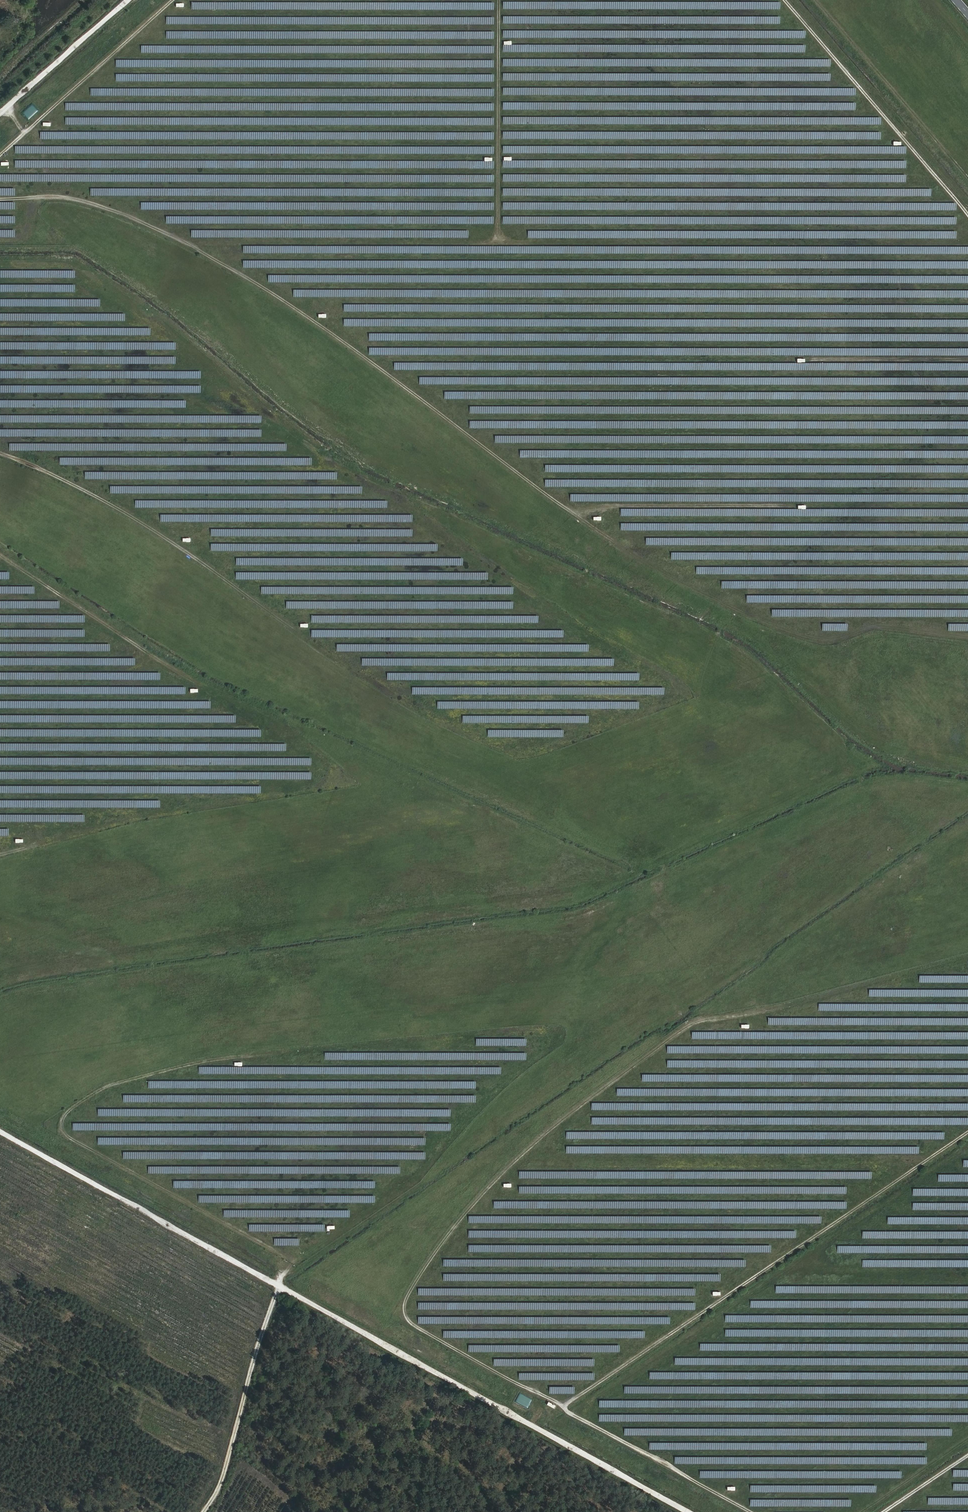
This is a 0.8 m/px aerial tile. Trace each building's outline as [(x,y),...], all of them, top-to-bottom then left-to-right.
[(22,112),(28,119),(39,111),(32,103),(22,112)] [(594,1359),(493,1358),(493,1365),(594,1366),(594,1359)] [(515,1402),(528,1408),(532,1399),(519,1393),(515,1402)]
